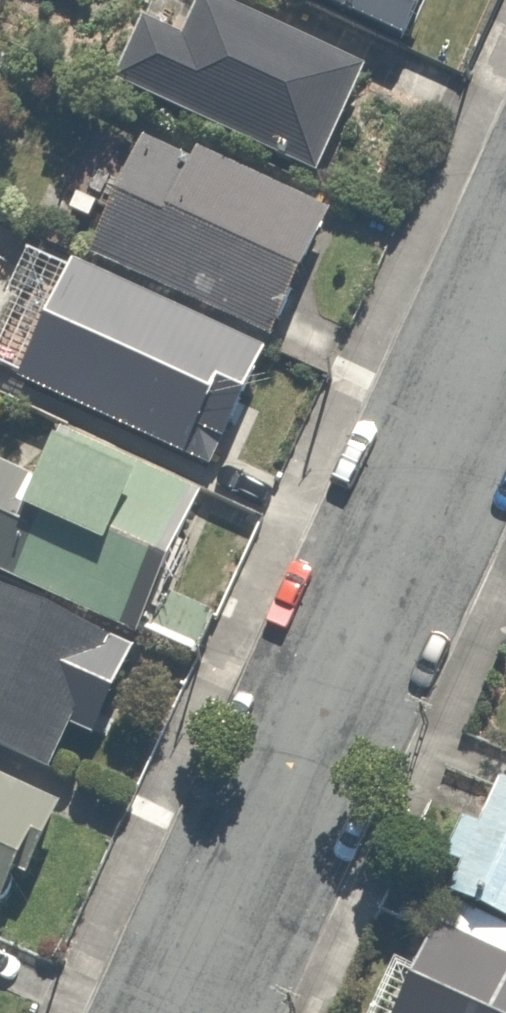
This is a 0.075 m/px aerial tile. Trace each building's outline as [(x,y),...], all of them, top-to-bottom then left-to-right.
[(103,80),(315,173),(366,58),(233,0),(195,0),(181,33),(133,12),(103,80)] [(407,37),(422,0),(314,0),(407,37)] [(84,270),(261,347),(321,209),(144,132),(84,270)] [(261,347),(84,270),(75,266),(21,389),(215,473),(268,350),(261,347)] [(132,640),(198,498),(60,434),(38,483),(0,465),(0,578),(132,640)] [(40,773),(71,711),(106,729),(140,661),(0,590),(0,753),(40,773)] [(505,926),(505,774),(495,769),(474,821),(456,814),(438,860),(455,867),(442,899),(471,911),(505,926)] [(52,810),(0,785),(0,917),(52,810)] [(471,911),(458,943),(429,932),(396,1012),(505,1012),(505,926),(471,911)]
